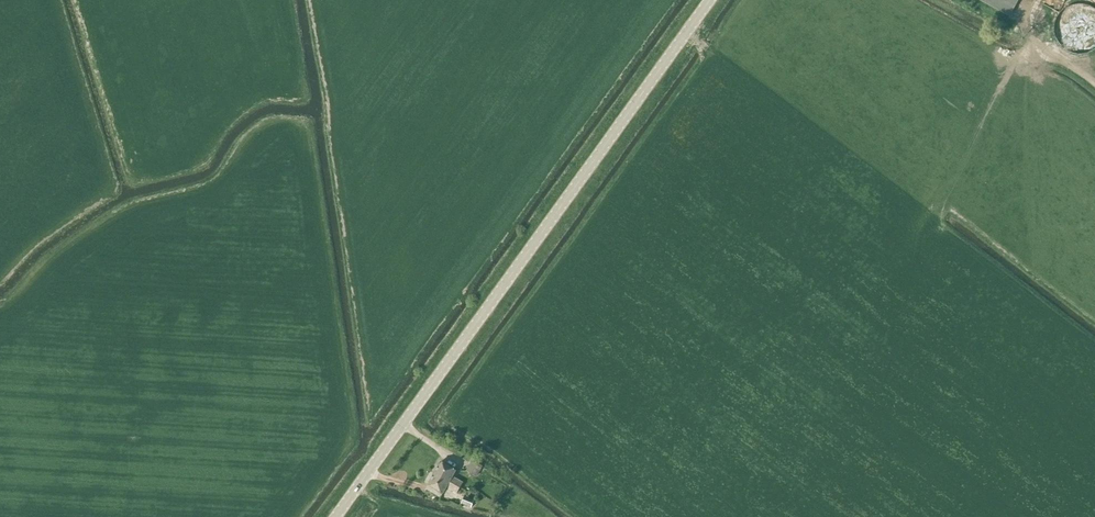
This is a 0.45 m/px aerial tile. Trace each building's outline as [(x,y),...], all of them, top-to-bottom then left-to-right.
[(1091,6),(1086,4),(1081,3),(1077,3),(1073,3),(1068,5),(1064,7),(1059,11),(1057,14),(1054,19),(1053,24),(1053,29),(1053,34),(1055,39),(1057,43),(1061,48),(1065,50),(1069,52),(1076,54),(1080,54),(1084,53),(1089,51),(1093,49),(1094,47),(1094,9),(1091,6)] [(466,471),(477,477),(483,466),(472,461),(466,471)] [(440,462),(434,474),(459,489),(463,482),(452,477),(456,471),(440,462)] [(457,493),(459,489),(434,474),(428,484),(443,493),(447,487),(457,493)] [(461,504),(471,508),(474,501),(464,497),(461,504)]
